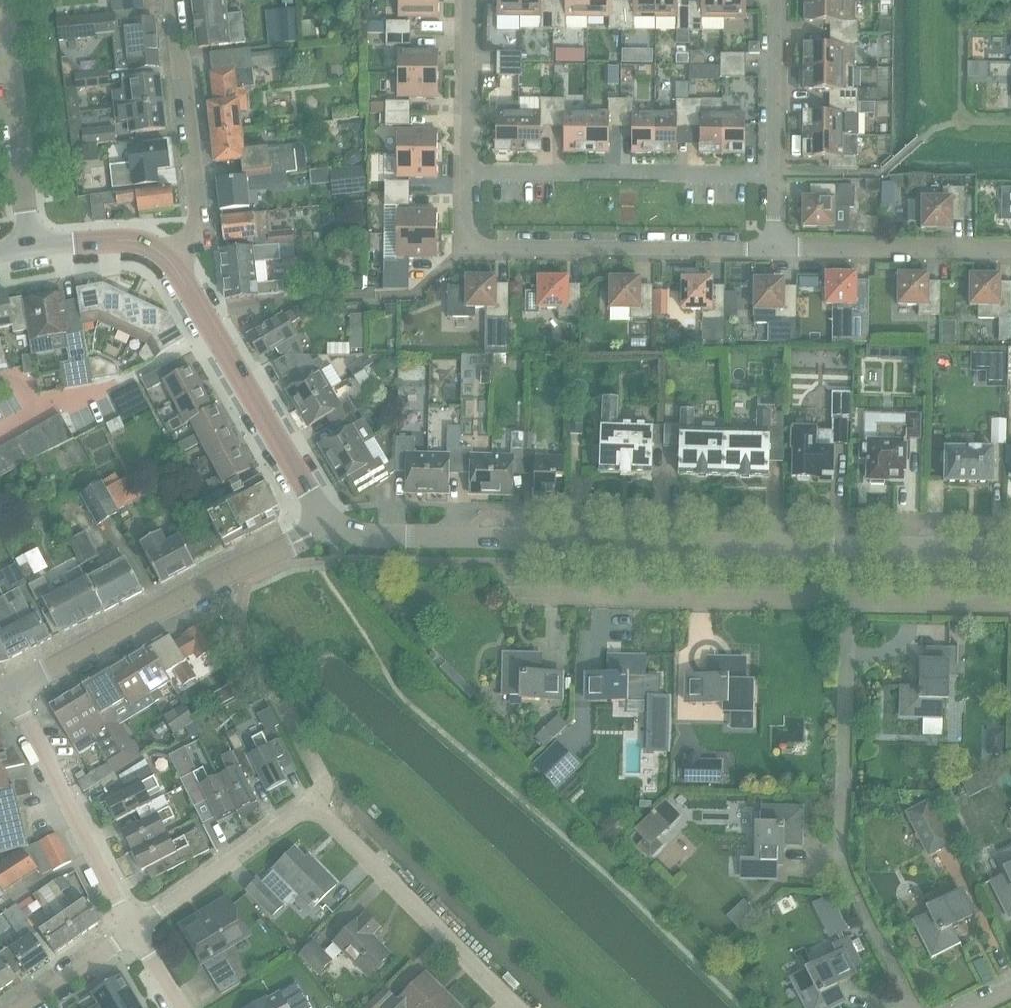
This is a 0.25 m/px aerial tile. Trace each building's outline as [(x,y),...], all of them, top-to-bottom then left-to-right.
[(112,11),(143,9),(142,0),(111,0),(112,11)] [(222,46),(246,43),(243,14),(225,16),(223,0),(193,0),(198,48),(222,46)] [(399,18),(439,18),(439,0),(399,0),(399,18)] [(520,17),(520,0),(497,0),(497,17),(520,17)] [(554,30),(554,5),(542,5),(542,0),(520,0),(520,17),(541,17),(540,30),(554,30)] [(554,30),(567,30),(567,17),(588,17),(588,0),(565,0),(565,5),(554,5),(554,30)] [(622,31),(622,5),(610,5),(610,0),(588,0),(588,17),(609,18),(608,31),(622,31)] [(656,18),(656,0),(633,0),(633,5),(622,5),(622,31),(635,31),(635,18),(656,18)] [(690,31),(690,6),(678,6),(678,0),(656,0),(656,18),(677,18),(676,31),(690,31)] [(724,19),(724,0),(701,0),(701,6),(690,6),(690,31),(703,31),(703,18),(724,19)] [(724,19),(746,19),(746,0),(724,0),(724,19)] [(858,34),(858,21),(858,22),(854,22),(854,0),(802,0),(805,0),(804,22),(833,22),(833,34),(858,34)] [(278,14),(281,46),(297,44),(294,12),(278,14)] [(59,41),(79,39),(95,37),(95,32),(115,30),(114,14),(57,20),(59,41)] [(126,34),(113,35),(116,71),(130,70),(139,69),(159,67),(154,19),(139,21),(134,21),(125,22),(126,34)] [(364,34),(386,35),(411,35),(411,22),(386,22),(364,22),(364,34)] [(300,48),(314,49),(315,35),(301,34),(300,48)] [(858,47),(858,34),(833,34),(833,45),(804,45),(804,67),(802,67),(853,68),(853,46),(857,46),(857,47),(858,47)] [(411,35),(386,35),(386,46),(411,46),(411,35)] [(58,54),(97,53),(96,42),(58,44),(58,54)] [(567,48),(556,49),(556,61),(567,62),(567,48)] [(229,52),(209,54),(213,92),(245,89),(245,88),(254,87),(253,69),(250,50),(229,52)] [(398,74),(440,74),(438,74),(438,51),(398,50),(398,74)] [(278,52),(259,54),(260,67),(261,70),(280,68),(279,60),(278,52)] [(497,64),(522,64),(522,52),(497,52),(497,64)] [(623,53),(622,76),(640,76),(641,54),(623,53)] [(720,66),(746,66),(746,54),(721,54),(720,66)] [(988,63),(968,63),(968,77),(988,77),(988,63)] [(522,64),(497,64),(497,76),(522,76),(522,64)] [(746,66),(720,66),(720,78),(745,78),(746,66)] [(833,102),(858,102),(858,89),(857,89),(857,90),(853,90),(853,68),(802,67),(802,68),(804,68),(804,90),(833,90),(833,102)] [(78,89),(110,86),(108,73),(77,76),(78,89)] [(440,74),(398,74),(398,98),(438,98),(438,75),(440,75),(440,74)] [(162,100),(160,78),(124,82),(126,93),(114,94),(115,105),(162,100)] [(658,78),(659,89),(676,89),(676,78),(658,78)] [(688,96),(718,95),(718,80),(688,80),(688,96)] [(212,132),(241,129),(239,113),(247,112),(245,89),(213,92),(214,105),(209,105),(212,132)] [(541,124),(553,124),(553,99),(519,99),(519,103),(518,155),(519,155),(519,153),(541,153),(541,124)] [(553,99),(553,124),(564,124),(564,153),(586,153),(586,155),(587,112),(566,112),(566,99),(553,99)] [(587,112),(586,155),(587,155),(587,153),(609,153),(609,125),(621,125),(621,99),(608,99),(608,112),(587,112)] [(654,156),(655,113),(634,112),(634,99),(621,99),(621,125),(632,125),(632,154),(654,154),(654,156)] [(130,134),(166,130),(162,100),(115,105),(117,125),(129,124),(130,134)] [(655,113),(654,156),(655,156),(655,154),(677,154),(677,125),(689,125),(689,100),(676,100),(676,113),(655,113)] [(689,100),(689,125),(700,125),(700,154),(722,154),(722,157),(723,113),(723,100),(689,100)] [(371,114),(385,114),(410,114),(411,102),(385,102),(385,103),(371,104),(371,114)] [(857,136),(858,102),(833,102),(832,113),(804,113),(804,135),(801,135),(857,136)] [(518,155),(519,103),(496,103),(496,152),(518,153),(518,155)] [(355,107),(333,109),(334,121),(357,119),(355,107)] [(723,113),(722,157),(723,157),(723,154),(745,155),(745,113),(723,113)] [(410,114),(385,114),(385,126),(410,126),(410,114)] [(116,141),(115,127),(82,131),(84,145),(116,141)] [(244,178),(287,173),(298,172),(298,171),(307,170),(305,148),(300,145),(268,148),(268,144),(243,146),(241,129),(212,132),(215,163),(242,160),(244,178)] [(398,154),(440,154),(437,154),(438,131),(398,130),(398,154)] [(832,158),(832,170),(857,170),(857,136),(801,135),(801,136),(803,136),(803,158),(832,158)] [(159,184),(157,170),(170,169),(167,143),(147,145),(128,147),(129,164),(110,166),(112,189),(134,187),(159,184)] [(694,159),(695,143),(680,143),(680,158),(694,159)] [(79,164),(91,162),(98,162),(97,145),(89,146),(77,148),(79,164)] [(123,164),(123,154),(106,154),(106,165),(123,164)] [(440,155),(440,154),(398,154),(397,178),(437,178),(437,155),(440,155)] [(365,166),(330,171),(334,196),(368,192),(365,166)] [(220,211),(240,208),(250,207),(248,191),(288,187),(287,173),(244,178),(217,181),(220,211)] [(879,182),(866,181),(866,193),(879,193),(879,182)] [(385,182),(385,194),(410,194),(410,182),(385,182)] [(172,186),(116,193),(90,196),(93,222),(106,221),(105,206),(138,203),(139,213),(175,209),(172,186)] [(819,198),(803,198),(803,228),(834,228),(834,208),(844,208),(849,208),(854,208),(855,186),(844,186),(816,186),(816,187),(819,187),(819,198)] [(922,201),(908,201),(908,222),(922,222),(922,229),(952,229),(952,214),(963,214),(963,216),(965,216),(965,188),(942,188),(942,198),(922,198),(922,201)] [(410,206),(410,194),(385,194),(384,206),(410,206)] [(397,210),(397,234),(439,234),(437,234),(437,211),(397,210)] [(224,242),(244,240),(257,238),(254,214),(221,218),(224,242)] [(221,250),(226,299),(278,294),(278,293),(284,292),(283,282),(269,283),(267,263),(281,261),(281,259),(295,257),(293,231),(267,233),(268,241),(249,243),(249,248),(221,250)] [(439,235),(439,234),(397,234),(397,258),(437,258),(437,235),(439,235)] [(384,261),(384,276),(375,276),(375,289),(384,289),(409,290),(409,262),(384,261)] [(856,274),(826,274),(826,305),(833,305),(833,342),(868,342),(868,315),(869,287),(867,287),(867,290),(856,290),(856,274)] [(898,274),(898,306),(918,306),(918,316),(940,316),(941,288),(939,288),(939,290),(928,290),(928,275),(898,274)] [(1000,291),(1000,275),(970,275),(970,306),(978,307),(978,319),(999,319),(999,341),(1010,341),(1010,291),(1000,291)] [(448,286),(448,318),(476,318),(476,308),(486,308),(486,318),(509,318),(509,290),(507,290),(507,293),(496,293),(496,277),(466,277),(466,287),(449,287),(449,286),(448,286)] [(538,293),(526,292),(526,314),(539,314),(539,309),(558,309),(558,319),(581,319),(581,291),(580,291),(580,293),(568,293),(568,278),(538,277),(538,291),(538,293)] [(640,278),(610,278),(610,309),(630,309),(630,319),(652,319),(653,292),(651,292),(651,294),(640,294),(640,278)] [(702,310),(702,320),(702,341),(724,341),(725,292),(723,292),(723,295),(712,294),(712,279),(682,278),(682,310),(702,310)] [(784,279),(754,279),(754,311),(754,324),(769,324),(769,343),(796,344),(797,320),(797,293),(795,293),(795,295),(784,295),(784,279)] [(819,279),(800,279),(800,288),(819,288),(819,279)] [(83,325),(99,323),(104,286),(95,287),(76,290),(78,300),(83,325)] [(99,323),(114,329),(129,297),(112,289),(104,286),(99,323)] [(12,327),(13,333),(28,330),(24,301),(23,301),(22,297),(9,300),(8,293),(0,295),(0,329),(12,327)] [(93,385),(92,381),(89,360),(83,325),(78,300),(65,302),(64,294),(24,301),(28,330),(29,330),(31,340),(65,335),(70,362),(61,364),(65,390),(93,385)] [(114,329),(131,337),(147,305),(129,297),(114,329)] [(131,337),(148,345),(171,317),(164,313),(147,305),(131,337)] [(395,305),(385,305),(386,316),(395,315),(395,305)] [(286,355),(287,356),(304,356),(304,349),(298,338),(293,336),(295,335),(289,325),(299,319),(294,310),(284,317),(283,316),(249,337),(260,356),(275,347),(280,355),(286,355)] [(366,315),(350,315),(351,349),(366,349),(366,315)] [(186,341),(176,325),(172,317),(171,317),(148,345),(156,359),(186,341)] [(9,369),(2,348),(0,338),(0,371),(9,369)] [(867,345),(867,358),(879,358),(880,345),(867,345)] [(508,347),(486,347),(486,355),(508,355),(508,347)] [(1005,388),(1006,353),(971,353),(971,372),(987,372),(986,388),(1005,388)] [(22,357),(23,368),(25,375),(34,374),(32,355),(22,357)] [(495,355),(494,366),(507,366),(507,355),(495,355)] [(297,409),(333,389),(322,371),(326,369),(321,361),(318,360),(314,362),(310,357),(304,356),(287,356),(274,363),(283,379),(298,370),(305,380),(286,391),(297,409)] [(349,369),(349,356),(327,356),(326,368),(349,369)] [(98,358),(89,360),(92,381),(120,377),(118,368),(98,358)] [(388,359),(387,371),(397,372),(397,359),(388,359)] [(354,376),(374,365),(372,360),(362,366),(361,362),(349,369),(354,376)] [(174,404),(202,389),(191,368),(183,372),(177,361),(141,380),(147,392),(164,383),(174,404)] [(172,432),(189,423),(218,408),(217,407),(213,409),(202,389),(174,404),(181,417),(168,424),(172,432)] [(326,417),(331,426),(354,414),(347,403),(343,406),(333,389),(297,409),(308,427),(326,417)] [(768,478),(769,458),(770,426),(784,426),(785,414),(777,414),(778,398),(758,398),(757,433),(727,432),(725,476),(741,477),(741,478),(750,478),(750,477),(768,478)] [(651,474),(651,454),(652,435),(652,426),(617,425),(617,399),(602,399),(600,473),(621,474),(621,475),(631,475),(631,474),(651,474)] [(181,453),(188,450),(200,444),(229,429),(218,408),(189,423),(195,435),(177,445),(181,453)] [(680,447),(680,455),(680,475),(698,476),(698,477),(707,477),(707,476),(725,476),(727,432),(694,431),(694,410),(681,409),(681,425),(665,425),(665,426),(665,436),(664,447),(680,447)] [(796,431),(795,458),(794,478),(798,478),(800,481),(808,482),(810,479),(832,480),(833,445),(845,446),(845,423),(851,423),(852,411),(833,410),(833,433),(796,431)] [(569,412),(569,434),(582,435),(583,412),(569,412)] [(319,446),(330,464),(364,444),(365,444),(376,438),(364,418),(359,422),(354,414),(331,426),(337,435),(319,446)] [(74,439),(60,415),(49,421),(63,445),(74,439)] [(904,474),(905,457),(905,444),(906,444),(906,439),(920,439),(920,415),(906,415),(906,427),(879,427),(879,438),(877,437),(878,428),(865,428),(865,442),(861,442),(861,460),(866,460),(866,473),(868,473),(868,480),(871,480),(871,485),(884,485),(884,481),(887,481),(888,477),(901,478),(904,474)] [(120,418),(106,425),(111,434),(125,428),(120,418)] [(991,445),(1006,445),(1007,421),(992,420),(991,445)] [(63,445),(49,421),(39,427),(52,450),(63,445)] [(449,473),(460,473),(460,448),(461,428),(461,422),(450,422),(450,428),(448,428),(448,455),(428,454),(427,494),(448,494),(449,473)] [(652,426),(652,435),(665,436),(665,426),(652,426)] [(52,450),(39,427),(28,433),(41,456),(52,450)] [(198,471),(210,464),(239,449),(229,429),(200,444),(206,456),(194,463),(198,471)] [(41,456),(28,433),(17,439),(30,461),(41,456)] [(513,434),(512,449),(524,450),(524,434),(513,434)] [(397,438),(396,460),(396,472),(407,472),(406,493),(427,494),(428,454),(414,454),(415,438),(397,438)] [(17,439),(6,445),(19,467),(30,461),(17,439)] [(364,444),(330,464),(340,482),(347,478),(358,496),(391,477),(390,475),(396,472),(396,460),(385,467),(380,458),(374,461),(365,444),(364,444)] [(19,467),(6,445),(0,449),(0,459),(8,473),(19,467)] [(470,495),(491,495),(492,456),(472,455),(472,448),(460,448),(460,473),(471,474),(470,495)] [(210,492),(233,480),(251,471),(239,449),(210,464),(217,477),(205,483),(210,492)] [(513,475),(524,475),(524,450),(512,449),(512,456),(492,456),(491,495),(512,496),(513,475)] [(993,483),(993,463),(994,450),(946,449),(945,482),(993,483)] [(524,450),(524,475),(535,475),(534,496),(556,497),(556,477),(564,477),(564,457),(536,457),(536,450),(532,450),(524,450)] [(8,473),(0,459),(0,478),(8,473)] [(117,475),(103,483),(107,491),(121,483),(117,475)] [(240,481),(222,490),(201,501),(212,524),(223,544),(225,549),(278,521),(281,512),(262,477),(243,487),(240,481)] [(103,483),(80,495),(98,527),(120,515),(107,491),(103,483)] [(133,503),(121,483),(107,491),(120,515),(121,514),(119,511),(133,503)] [(192,560),(223,544),(212,524),(181,539),(179,535),(167,541),(163,532),(140,544),(161,583),(195,565),(192,560)] [(87,532),(68,542),(81,566),(89,562),(99,557),(87,532)] [(142,592),(133,575),(126,561),(93,577),(91,573),(94,572),(89,562),(81,566),(79,568),(102,613),(142,592)] [(29,565),(21,569),(25,579),(34,574),(29,565)] [(44,598),(52,616),(62,634),(102,613),(79,568),(63,576),(69,586),(52,595),(44,580),(31,586),(38,601),(44,598)] [(51,639),(39,615),(33,618),(19,589),(10,594),(0,574),(0,588),(4,597),(0,599),(1,600),(28,651),(51,639)] [(28,651),(1,600),(0,599),(0,647),(8,661),(9,660),(28,651)] [(211,649),(197,627),(183,635),(183,637),(173,643),(168,634),(147,647),(165,679),(169,685),(172,683),(167,675),(175,670),(185,685),(196,677),(186,662),(184,659),(194,653),(198,658),(211,649)] [(943,699),(947,699),(948,676),(958,677),(959,644),(957,644),(957,649),(929,648),(929,649),(931,649),(931,663),(921,662),(920,686),(897,686),(897,687),(902,687),(901,717),(924,717),(923,736),(942,736),(943,699)] [(147,647),(128,659),(149,697),(150,696),(155,703),(163,699),(158,691),(169,685),(165,679),(147,647)] [(504,653),(503,695),(522,696),(522,700),(559,701),(559,673),(535,672),(535,649),(534,649),(534,654),(504,653)] [(589,695),(589,701),(626,702),(626,698),(626,697),(647,697),(647,714),(646,751),(669,751),(670,698),(660,697),(660,676),(645,675),(645,656),(635,656),(615,656),(615,651),(614,651),(614,656),(614,674),(607,674),(589,674),(589,695)] [(689,703),(689,704),(724,704),(724,713),(731,713),(752,713),(753,682),(745,682),(745,659),(735,658),(716,658),(716,653),(714,653),(714,658),(714,676),(707,676),(689,676),(689,703)] [(467,689),(435,658),(430,664),(461,695),(467,689)] [(110,670),(127,701),(131,707),(149,697),(128,659),(110,670)] [(129,765),(137,760),(144,756),(134,740),(132,741),(120,721),(118,722),(111,711),(112,710),(127,701),(110,670),(91,682),(90,682),(83,686),(101,718),(117,746),(129,765)] [(231,683),(219,690),(225,701),(238,694),(231,683)] [(84,792),(129,765),(117,746),(101,718),(83,686),(83,687),(51,706),(80,758),(89,753),(83,742),(81,743),(76,732),(85,727),(95,745),(96,745),(108,764),(78,782),(84,792)] [(175,736),(196,722),(185,706),(165,720),(175,736)] [(258,714),(266,731),(252,738),(259,751),(248,756),(255,770),(266,792),(286,782),(276,761),(289,754),(275,727),(279,725),(270,708),(258,714)] [(545,747),(553,740),(556,742),(558,744),(559,743),(567,735),(563,730),(568,725),(559,716),(536,738),(545,747)] [(1,727),(0,727),(0,858),(2,857),(1,854),(29,847),(17,799),(31,796),(28,779),(25,766),(1,727)] [(220,777),(236,811),(257,801),(244,776),(255,770),(248,756),(238,736),(229,740),(236,753),(221,760),(228,773),(220,777)] [(581,766),(559,743),(558,744),(556,742),(533,765),(557,790),(581,766)] [(685,784),(716,785),(721,785),(722,761),(700,760),(700,756),(685,755),(685,784)] [(116,822),(142,809),(152,803),(148,795),(160,788),(149,767),(122,780),(127,791),(106,801),(116,822)] [(217,821),(236,811),(220,777),(211,782),(205,769),(182,780),(196,808),(207,802),(217,821)] [(76,776),(79,781),(86,777),(82,771),(76,776)] [(122,832),(131,850),(167,832),(163,825),(175,818),(165,797),(152,803),(142,809),(147,819),(122,832)] [(930,800),(905,812),(929,857),(953,845),(930,800)] [(679,821),(724,821),(724,805),(678,805),(679,821)] [(783,839),(802,839),(807,839),(807,838),(802,838),(802,808),(761,807),(761,812),(752,812),(751,826),(756,826),(756,859),(741,859),(741,877),(776,878),(776,862),(782,862),(782,863),(783,863),(783,839)] [(654,813),(636,832),(645,841),(640,847),(651,858),(662,847),(657,841),(669,828),(654,813)] [(167,832),(131,850),(142,871),(167,858),(173,869),(210,851),(199,830),(172,843),(167,832)] [(39,843),(25,849),(23,850),(37,870),(39,869),(42,874),(53,870),(54,871),(72,862),(57,834),(39,843)] [(272,917),(283,906),(285,909),(299,896),(312,909),(337,885),(317,864),(313,868),(295,849),(274,870),(275,870),(261,884),(258,881),(247,891),(272,917)] [(23,850),(0,865),(0,887),(3,892),(37,870),(23,850)] [(1005,868),(1007,872),(991,881),(1000,900),(1009,918),(1010,917),(1010,865),(1005,868)] [(943,868),(941,883),(954,884),(956,870),(943,868)] [(53,882),(43,890),(77,938),(101,922),(86,900),(74,909),(63,894),(71,887),(64,877),(53,882)] [(34,896),(51,924),(40,931),(55,954),(77,938),(43,890),(34,896)] [(973,916),(964,898),(960,891),(928,907),(930,911),(909,922),(910,923),(914,921),(933,957),(959,943),(961,948),(962,947),(952,926),(973,916)] [(813,905),(813,906),(816,905),(832,936),(836,934),(837,935),(848,929),(848,928),(846,928),(830,898),(831,897),(830,896),(813,905)] [(4,914),(22,942),(11,950),(26,973),(48,958),(33,936),(36,934),(33,929),(22,912),(34,904),(30,898),(4,914)] [(227,899),(205,912),(181,927),(221,995),(241,983),(222,951),(248,935),(227,899)] [(744,900),(727,917),(737,929),(755,913),(744,900)] [(356,921),(342,935),(325,951),(314,940),(301,953),(318,971),(332,958),(334,960),(343,951),(369,976),(390,955),(371,936),(379,927),(366,914),(358,923),(356,921)] [(8,931),(0,919),(0,936),(8,931)] [(840,1004),(831,988),(853,976),(852,975),(852,976),(847,967),(860,961),(857,955),(851,943),(848,938),(832,946),(836,954),(823,961),(808,969),(810,973),(793,981),(807,1007),(832,1007),(838,1004),(840,1007),(842,1007),(840,1004)] [(859,939),(851,943),(857,955),(865,951),(859,939)] [(11,954),(8,948),(0,953),(0,956),(1,958),(0,959),(0,991),(17,979),(15,976),(23,970),(11,954)] [(116,974),(101,984),(101,985),(87,994),(94,1006),(90,1007),(119,1007),(131,1001),(124,990),(126,989),(116,974)] [(411,988),(398,1001),(385,988),(365,1007),(455,1007),(445,998),(443,1000),(435,992),(439,988),(426,974),(411,988)] [(297,985),(266,1004),(264,1000),(249,1007),(311,1007),(297,985)]
